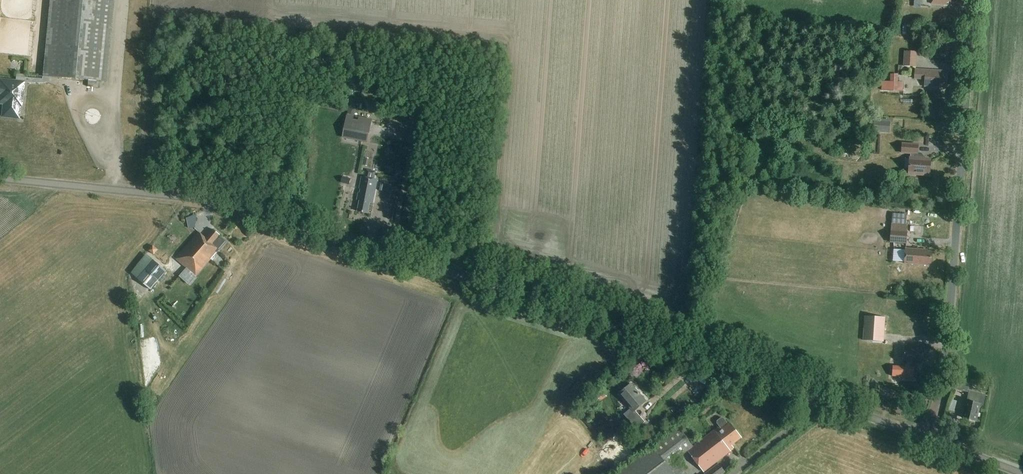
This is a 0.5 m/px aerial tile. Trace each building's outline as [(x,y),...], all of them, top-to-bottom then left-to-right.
[(42,76),(106,82),(114,0),(49,0),(42,76)] [(903,66),(916,66),(916,52),(904,51),(903,66)] [(944,88),(945,75),(942,75),(942,72),(914,69),(913,79),(924,79),(923,87),(944,88)] [(891,75),(891,82),(881,81),(881,90),(903,91),(903,82),(897,82),(898,75),(891,75)] [(18,118),(19,106),(21,106),(23,82),(0,79),(0,98),(3,101),(1,116),(18,118)] [(72,124),(83,121),(79,109),(69,112),(72,124)] [(341,138),(367,143),(372,120),(358,117),(358,120),(346,117),(341,138)] [(890,133),(890,120),(874,119),(873,131),(890,133)] [(918,153),(918,145),(902,144),(902,153),(910,153),(910,158),(909,174),(930,175),(931,160),(925,159),(925,158),(921,153),(918,153)] [(378,179),(362,176),(357,199),(360,200),(357,211),(368,214),(370,202),(373,203),(378,179)] [(351,179),(342,177),(341,182),(349,185),(351,179)] [(393,202),(396,188),(389,186),(385,200),(393,202)] [(892,213),(892,223),(906,224),(906,214),(892,213)] [(889,243),(906,244),(908,225),(891,224),(889,243)] [(196,276),(219,250),(219,249),(225,241),(220,237),(220,236),(213,229),(206,238),(199,232),(176,259),(196,276)] [(876,257),(885,257),(886,244),(876,244),(876,257)] [(927,250),(905,249),(904,264),(926,265),(926,263),(930,264),(931,253),(927,252),(927,250)] [(153,260),(137,278),(150,289),(166,271),(153,260)] [(910,265),(892,265),(892,278),(909,278),(910,265)] [(885,318),(865,316),(863,341),(883,342),(885,318)] [(893,366),(892,376),(902,377),(902,378),(913,379),(914,367),(909,367),(912,362),(920,363),(920,360),(923,360),(924,350),(921,350),(921,346),(904,345),(903,362),(908,362),(905,367),(893,366)] [(968,388),(970,380),(970,379),(957,376),(954,389),(967,392),(969,392),(966,401),(962,418),(976,421),(980,405),(982,406),(985,392),(968,388)] [(646,402),(631,384),(618,395),(630,409),(624,414),(636,429),(644,422),(635,411),(646,402)] [(667,415),(658,423),(662,428),(671,420),(667,415)] [(734,448),(732,445),(741,438),(730,424),(728,425),(723,418),(721,418),(717,421),(716,424),(719,427),(694,447),(678,426),(617,473),(675,473),(669,467),(688,452),(703,472),(734,448)] [(725,471),(718,463),(704,473),(722,473),(725,471)]
